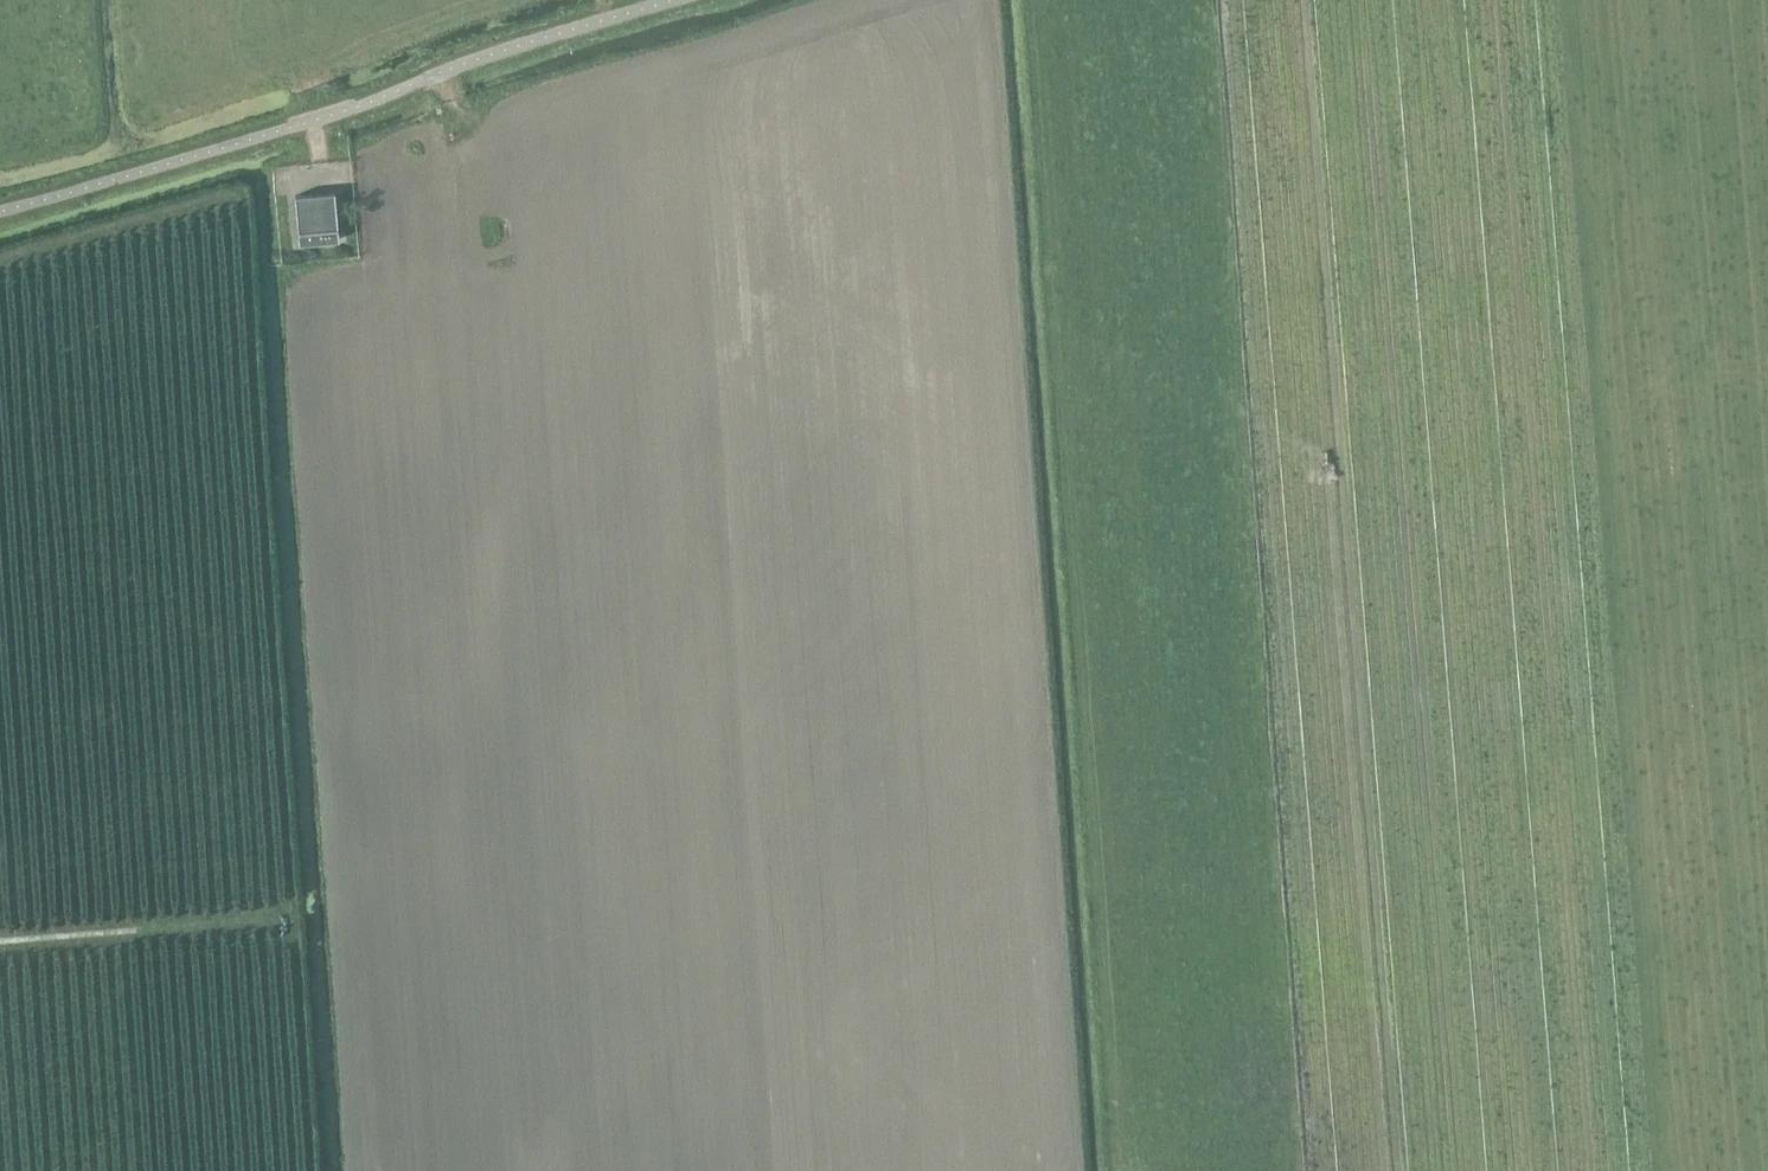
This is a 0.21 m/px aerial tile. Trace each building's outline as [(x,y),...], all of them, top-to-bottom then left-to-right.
[(300,243),(339,239),(335,192),(295,195),(300,243)]
